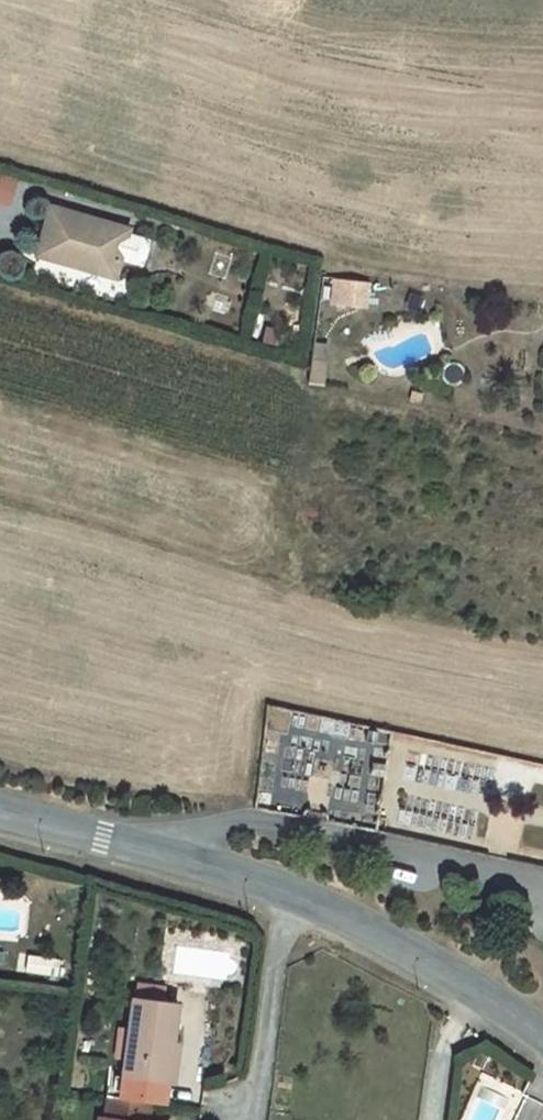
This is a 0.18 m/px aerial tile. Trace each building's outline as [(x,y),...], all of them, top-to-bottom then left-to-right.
[(37,255),(114,277),(119,259),(143,266),(150,240),(127,233),(128,230),(50,207),(37,255)] [(332,277),(330,303),(368,306),(369,280),(332,277)] [(327,344),(313,342),(311,358),(325,361),(327,344)] [(311,358),(308,384),(322,385),(325,361),(311,358)] [(136,985),(134,999),(144,1000),(146,987),(136,985)] [(163,989),(146,987),(144,1000),(161,1002),(163,989)] [(162,1104),(165,1082),(160,1082),(165,1045),(170,1046),(175,1004),(161,1002),(144,1000),(134,999),(131,998),(127,1030),(123,1057),(121,1076),(112,1075),(109,1097),(149,1102),(162,1104)] [(118,1029),(115,1056),(123,1057),(127,1030),(118,1029)] [(178,1047),(170,1046),(165,1045),(160,1082),(165,1082),(173,1083),(178,1047)] [(149,1102),(109,1097),(108,1097),(105,1118),(117,1119),(146,1119),(149,1102)]
